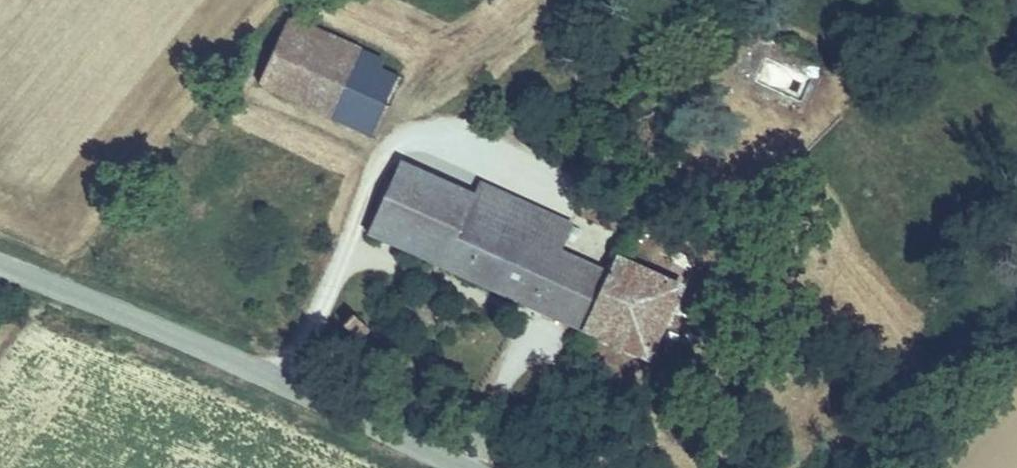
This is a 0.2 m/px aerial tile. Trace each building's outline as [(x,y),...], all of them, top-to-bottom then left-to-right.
[(292,101),(322,35),(291,22),(260,87),(292,101)] [(352,128),(376,70),(380,61),(322,35),(292,101),(352,128)] [(400,80),(376,70),(352,128),(375,138),(400,80)] [(471,196),(401,165),(369,235),(440,267),(471,196)] [(540,211),(481,184),(474,197),(467,213),(528,239),(540,211)] [(440,267),(518,301),(531,274),(517,267),(516,266),(528,239),(467,213),(474,197),(471,196),(440,267)] [(571,225),(540,211),(528,239),(559,253),(571,225)] [(518,301),(582,329),(607,274),(559,253),(528,239),(516,266),(517,267),(531,274),(518,301)] [(607,274),(582,329),(648,358),(679,291),(614,260),(607,274)]
